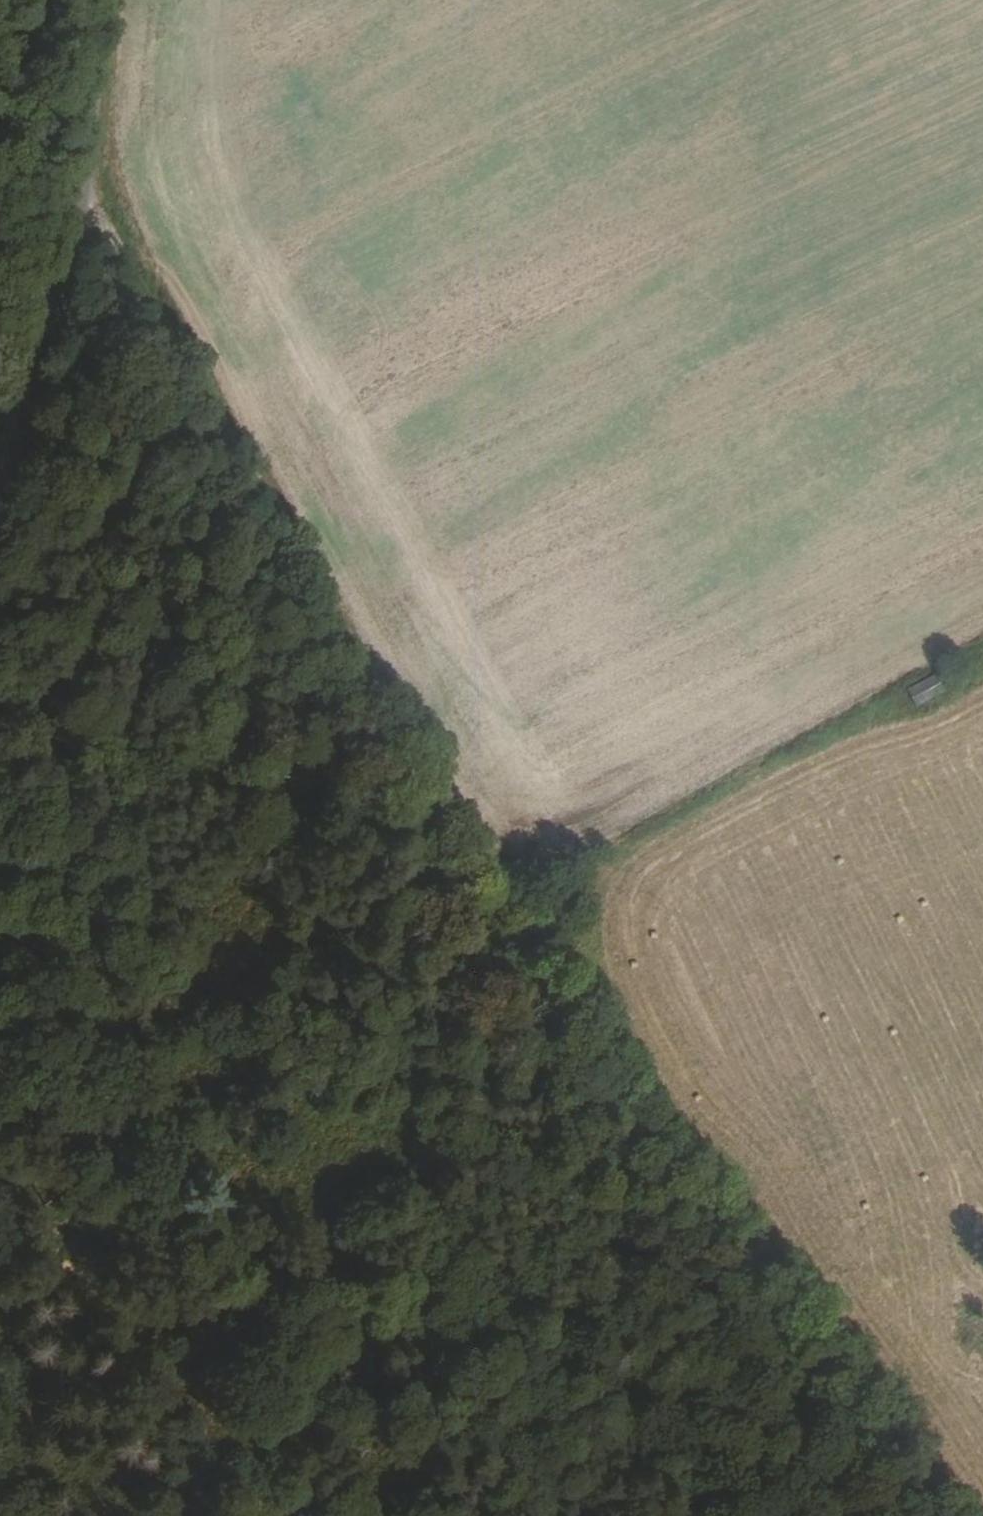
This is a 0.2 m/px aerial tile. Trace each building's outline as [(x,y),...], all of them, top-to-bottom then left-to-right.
[(913,705),(943,688),(936,675),(908,692),(913,705)]
